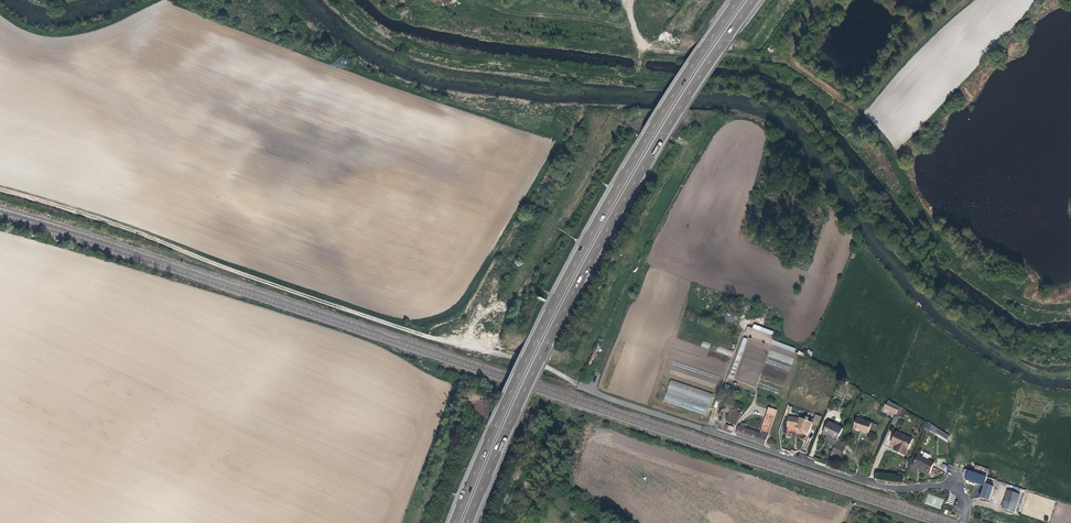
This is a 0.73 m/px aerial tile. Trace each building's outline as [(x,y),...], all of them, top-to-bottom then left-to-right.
[(771,343),(775,332),(761,327),(760,331),(748,326),(745,333),(771,343)] [(748,339),(744,337),(729,376),(733,378),(748,339)] [(708,349),(711,343),(703,340),(700,346),(708,349)] [(718,345),(716,351),(731,357),(734,351),(718,345)] [(664,402),(707,414),(713,393),(670,381),(664,402)] [(896,413),(897,410),(885,405),(884,409),(896,414),(896,413)] [(777,410),(773,409),(769,408),(760,434),(746,429),(739,427),(737,435),(765,445),(777,410)] [(739,412),(732,409),(727,420),(735,423),(739,412)] [(808,435),(813,423),(808,421),(809,418),(807,417),(806,420),(801,418),(800,419),(798,419),(789,417),(787,427),(796,428),(802,431),(802,433),(805,434),(808,435)] [(877,425),(857,419),(854,429),(860,431),(874,435),(877,425)] [(837,440),(843,428),(828,422),(823,433),(827,435),(837,440)] [(725,431),(731,434),(734,427),(727,425),(725,431)] [(935,432),(948,440),(948,436),(938,429),(935,432)] [(907,450),(912,440),(896,432),(891,443),(894,444),(897,445),(894,450),(900,453),(902,448),(907,450)] [(835,444),(837,440),(827,435),(825,439),(829,441),(835,444)] [(846,444),(837,440),(835,444),(844,448),(846,444)] [(835,444),(832,452),(841,456),(844,448),(835,444)] [(930,473),(934,463),(918,455),(913,465),(930,473)] [(930,473),(913,465),(912,467),(919,471),(928,475),(930,473)] [(963,474),(965,480),(984,486),(985,484),(987,477),(965,470),(963,474)] [(984,486),(980,498),(989,500),(994,487),(985,484),(984,486)] [(1014,512),(1020,494),(1007,490),(1004,500),(1001,508),(1014,512)]
